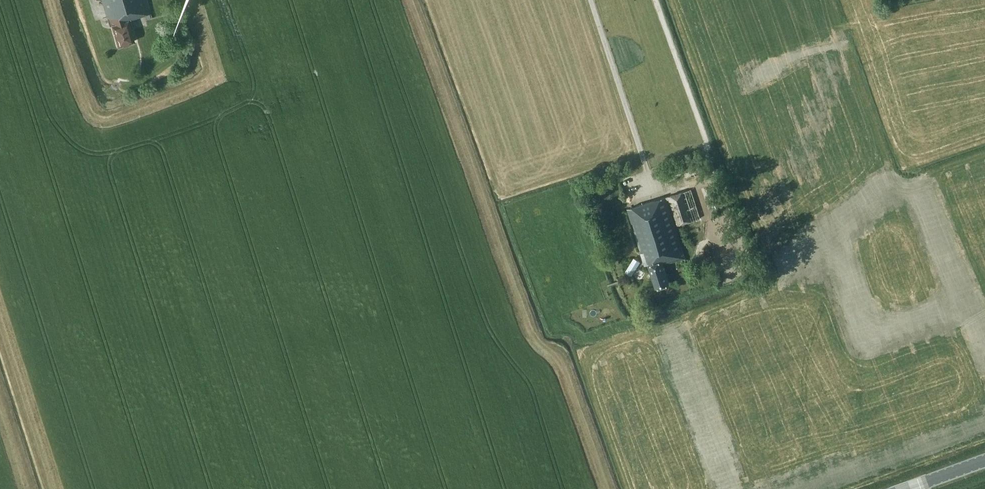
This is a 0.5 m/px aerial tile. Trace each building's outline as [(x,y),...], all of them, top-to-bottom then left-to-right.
[(110,25),(112,24),(118,45),(136,40),(132,28),(133,27),(131,18),(149,12),(146,0),(103,0),(110,25)] [(700,218),(690,188),(627,209),(645,265),(648,264),(655,287),(670,282),(664,263),(686,256),(677,225),(700,218)] [(636,267),(640,261),(634,258),(631,264),(636,267)]
